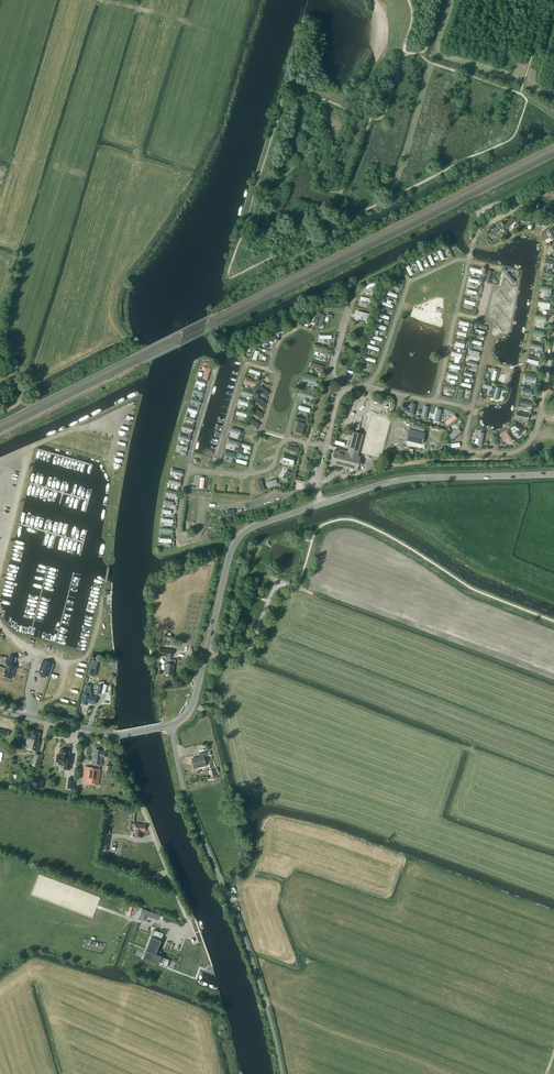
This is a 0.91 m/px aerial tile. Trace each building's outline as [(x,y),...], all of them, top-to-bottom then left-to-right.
[(512,217),(504,226),(507,229),(515,220),(512,217)] [(498,224),(490,233),(493,236),(501,227),(498,224)] [(547,258),(546,262),(553,264),(552,268),(553,268),(553,260),(547,258)] [(508,272),(504,274),(512,284),(515,281),(508,272)] [(552,289),(541,287),(540,291),(546,292),(545,295),(550,297),(552,289)] [(505,288),(502,291),(509,299),(512,296),(505,288)] [(313,312),(308,311),(304,323),(308,325),(313,312)] [(369,314),(358,311),(357,315),(364,317),(363,320),(367,321),(369,314)] [(498,317),(495,320),(503,329),(507,327),(498,317)] [(275,338),(263,334),(262,338),(265,339),(264,342),(268,344),(269,341),(273,342),(275,338)] [(324,367),(311,363),(310,368),(322,372),(324,367)] [(345,367),(342,379),(346,380),(348,372),(352,373),(353,369),(345,367)] [(260,386),(258,389),(267,396),(269,393),(260,386)] [(257,397),(255,400),(264,407),(266,404),(257,397)] [(413,415),(416,404),(411,403),(410,410),(406,409),(405,413),(413,415)] [(254,407),(251,411),(260,418),(263,414),(254,407)] [(454,415),(445,423),(448,426),(457,418),(454,415)] [(251,418),(248,421),(257,428),(259,425),(251,418)] [(307,423),(297,421),(295,420),(292,431),(294,434),(300,436),(304,434),(307,423)] [(523,430),(515,423),(512,427),(517,431),(515,434),(519,436),(523,430)] [(425,433),(409,429),(406,440),(423,444),(425,433)] [(458,429),(449,435),(452,439),(461,432),(458,429)] [(339,451),(334,450),(331,464),(357,470),(360,456),(358,456),(363,434),(352,432),(348,451),(339,449),(339,451)] [(513,441),(507,432),(504,435),(509,443),(513,441)] [(267,447),(279,443),(277,438),(266,442),(267,447)] [(274,450),(262,454),(264,459),(276,455),(274,450)] [(295,458),(284,455),(283,460),(289,462),(289,464),(293,465),(295,458)] [(271,461),(259,466),(261,470),(273,465),(271,461)] [(213,536),(218,524),(213,522),(208,534),(213,536)] [(197,541),(203,529),(197,526),(191,539),(197,541)] [(158,648),(157,655),(167,656),(166,659),(166,663),(165,663),(164,670),(165,670),(165,674),(172,674),(174,664),(173,663),(173,662),(175,662),(175,660),(169,659),(170,656),(171,657),(172,649),(158,648)] [(3,675),(12,678),(16,666),(13,665),(15,661),(6,659),(5,664),(7,664),(3,675)] [(38,672),(49,675),(53,663),(42,660),(38,672)] [(91,660),(88,671),(95,672),(98,661),(91,660)] [(81,702),(85,703),(87,704),(88,702),(95,704),(96,697),(91,696),(91,695),(90,695),(91,693),(90,690),(89,690),(90,686),(86,685),(81,702)] [(39,734),(31,732),(29,738),(27,737),(24,749),(37,752),(40,741),(38,740),(39,734)] [(70,764),(71,764),(72,755),(69,755),(69,750),(60,749),(59,755),(57,755),(57,754),(56,754),(56,755),(57,755),(56,762),(58,762),(58,764),(64,764),(63,769),(69,770),(70,764)] [(101,766),(102,757),(106,757),(107,751),(101,750),(95,749),(95,752),(93,752),(91,764),(94,765),(93,767),(85,766),(83,783),(98,785),(100,768),(97,768),(98,765),(101,766)] [(203,756),(207,755),(206,752),(199,753),(200,757),(191,759),(193,768),(205,765),(203,756)] [(40,755),(34,754),(31,765),(37,767),(40,755)] [(145,824),(134,823),(133,833),(132,833),(132,837),(140,838),(141,834),(140,834),(140,830),(145,831),(145,824)] [(142,909),(140,913),(146,915),(158,920),(160,915),(142,909)] [(145,952),(143,957),(146,959),(164,966),(167,960),(168,961),(169,960),(155,954),(164,933),(154,929),(145,952)]
